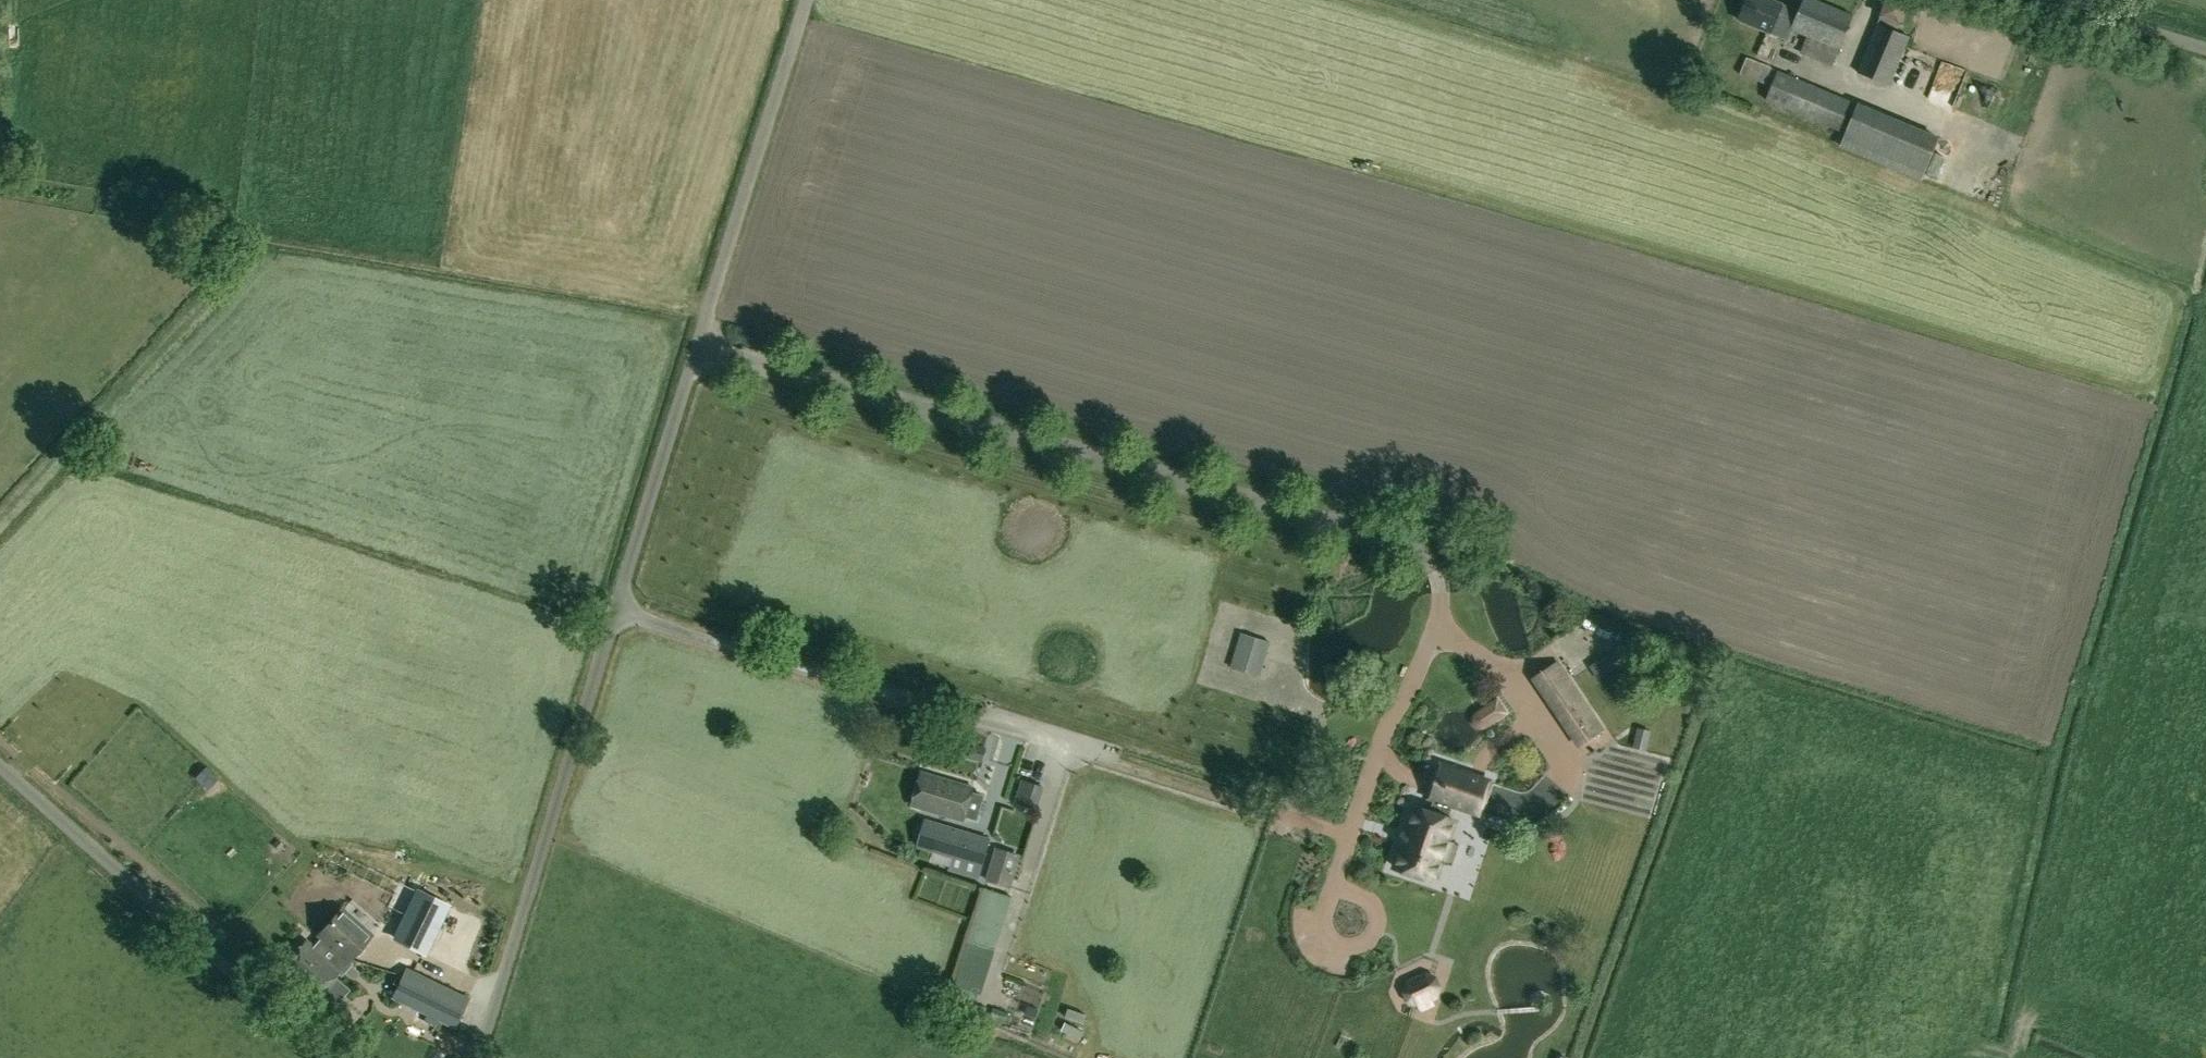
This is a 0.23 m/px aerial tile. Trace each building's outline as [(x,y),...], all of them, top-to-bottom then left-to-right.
[(1790,33),(1791,30),(1807,36),(1801,51),(1835,65),(1854,17),(1811,0),(1804,0),(1800,12),(1769,0),(1748,0),(1740,20),(1773,33),(1775,27),(1790,33)] [(1877,24),(1897,32),(1901,24),(1903,25),(1911,7),(1895,0),(1887,0),(1877,24)] [(1857,71),(1890,85),(1910,37),(1897,32),(1877,24),(1857,71)] [(1957,97),(1972,58),(1948,50),(1934,89),(1957,97)] [(1765,83),(1771,67),(1746,57),(1740,74),(1765,83)] [(1778,71),(1766,101),(1838,131),(1851,102),(1778,71)] [(1840,146),(1921,181),(1939,137),(1858,103),(1840,146)] [(1241,632),(1230,667),(1260,676),(1271,641),(1241,632)] [(1598,680),(1643,651),(1633,637),(1589,666),(1598,680)] [(1530,678),(1578,749),(1606,730),(1558,659),(1530,678)] [(1485,728),(1487,727),(1506,715),(1496,700),(1477,712),(1476,713),(1475,715),(1474,716),(1473,718),(1473,720),(1473,721),(1474,723),(1475,724),(1476,726),(1477,727),(1478,728),(1480,728),(1482,728),(1483,728),(1485,728)] [(1637,728),(1631,752),(1645,756),(1651,732),(1637,728)] [(963,821),(973,789),(935,778),(925,809),(963,821)] [(1442,856),(1456,822),(1465,826),(1465,828),(1481,834),(1491,810),(1465,800),(1465,798),(1426,782),(1402,839),(1442,856)] [(917,849),(951,859),(948,870),(979,879),(982,868),(983,869),(993,840),(924,819),(917,849)] [(996,847),(986,880),(1012,887),(1021,854),(996,847)] [(396,938),(422,951),(445,904),(419,891),(396,938)] [(342,910),(318,936),(321,938),(311,948),(305,942),(280,968),(314,1000),(338,973),(371,937),(342,910)] [(369,953),(374,969),(393,963),(387,946),(369,953)] [(468,999),(406,969),(391,998),(454,1028),(468,999)] [(1425,970),(1405,980),(1401,992),(1407,1003),(1419,1009),(1421,1013),(1435,1006),(1433,1001),(1439,999),(1442,986),(1437,975),(1425,970)] [(359,1005),(371,1021),(388,1008),(376,992),(359,1005)]
